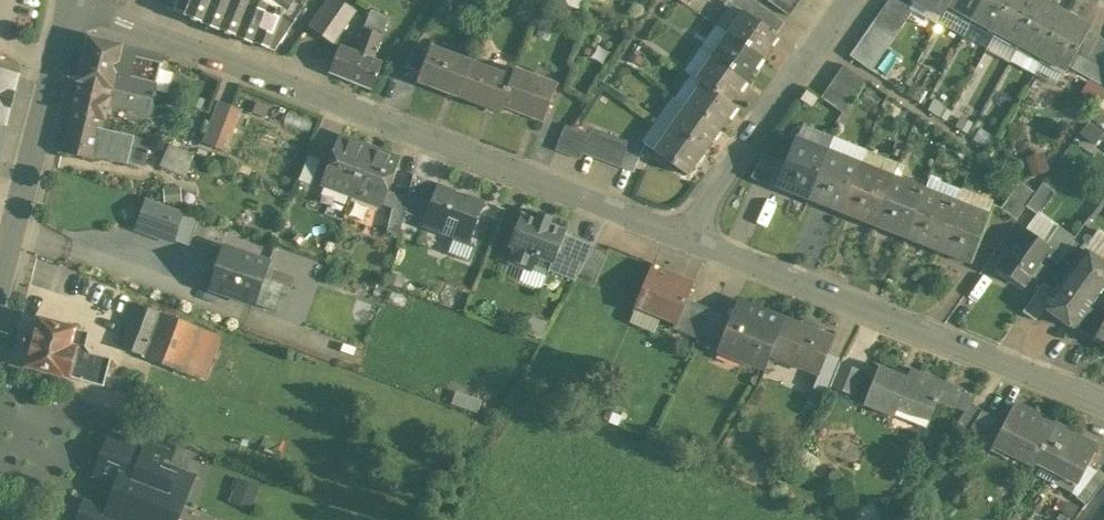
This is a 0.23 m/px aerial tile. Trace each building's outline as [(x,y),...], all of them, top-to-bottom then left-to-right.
[(177,8),(188,13),(193,0),(180,0),(177,8)] [(247,0),(193,0),(188,13),(187,15),(230,33),(247,0)] [(230,33),(256,43),(275,50),(276,49),(295,22),(294,22),(263,0),(247,0),(230,33)] [(297,0),(263,0),(294,22),(305,6),(297,0)] [(309,26),(333,42),(355,10),(341,0),(327,0),(309,26)] [(753,0),(735,0),(733,4),(744,12),(745,11),(752,16),(760,5),(753,0)] [(792,0),(768,0),(790,16),(798,4),(792,0)] [(888,1),(910,16),(915,9),(910,4),(913,0),(889,0),(888,1)] [(947,11),(950,6),(953,0),(927,0),(947,11)] [(950,6),(973,19),(984,0),(953,0),(950,6)] [(973,19),(997,32),(1014,0),(984,0),(973,19)] [(1041,0),(1014,0),(997,32),(1008,38),(1020,44),(1044,1),(1041,0)] [(910,16),(888,1),(881,12),(902,27),(910,16)] [(1044,1),(1020,44),(1043,57),(1067,14),(1044,1)] [(744,12),(733,4),(717,26),(728,34),(744,12)] [(760,5),(752,16),(777,34),(785,22),(760,5)] [(973,19),(950,6),(947,11),(940,23),(964,36),(973,19)] [(390,17),(372,9),(365,27),(383,35),(384,33),(386,34),(389,24),(387,24),(390,17)] [(752,16),(745,11),(744,12),(728,34),(763,58),(779,35),(777,34),(752,16)] [(902,27),(881,12),(873,23),(895,38),(902,27)] [(1067,14),(1043,57),(1067,70),(1076,54),(1089,31),(1091,27),(1067,14)] [(895,38),(873,23),(865,34),(887,49),(895,38)] [(701,49),(713,57),(728,34),(717,26),(701,49)] [(383,35),(365,27),(356,51),(373,58),(383,35)] [(1089,31),(1076,54),(1088,60),(1100,37),(1089,31)] [(1008,38),(997,32),(987,48),(1011,61),(1020,44),(1008,38)] [(763,58),(728,34),(713,57),(747,80),(763,58)] [(887,49),(865,34),(858,45),(880,60),(887,49)] [(164,56),(123,46),(123,45),(90,37),(80,80),(154,98),(164,56)] [(1088,60),(1099,66),(1103,58),(1103,39),(1100,37),(1088,60)] [(1020,44),(1011,61),(1034,74),(1043,57),(1020,44)] [(356,51),(341,45),(330,72),(373,89),(383,62),(373,58),(356,51)] [(880,60),(858,45),(850,56),(872,71),(880,60)] [(473,61),(432,46),(418,81),(460,97),(473,61)] [(696,80),(713,57),(701,49),(685,71),(690,75),(696,80)] [(747,80),(713,57),(696,80),(702,83),(731,103),(747,80)] [(513,76),(473,61),(460,97),(500,112),(517,69),(516,68),(513,76)] [(866,80),(844,65),(836,76),(858,91),(866,80)] [(0,69),(0,124),(7,126),(21,75),(0,69)] [(558,84),(517,69),(500,112),(502,113),(504,106),(544,121),(558,84)] [(702,83),(696,80),(690,75),(674,97),(686,106),(702,83)] [(858,91),(836,76),(829,87),(851,102),(858,91)] [(154,98),(80,80),(73,110),(106,118),(110,99),(152,109),(154,98)] [(731,103),(702,83),(686,106),(721,130),(737,107),(731,103)] [(851,102),(829,87),(821,97),(843,113),(851,102)] [(671,128),(686,106),(674,97),(659,120),(671,128)] [(843,113),(821,97),(812,111),(834,126),(843,113)] [(233,106),(221,101),(212,125),(224,129),(233,106)] [(270,107),(258,102),(254,113),(266,117),(270,107)] [(222,134),(218,147),(227,150),(243,109),(233,106),(224,129),(222,134)] [(721,130),(686,106),(671,128),(705,152),(721,130)] [(73,110),(72,110),(62,151),(96,159),(103,129),(106,118),(73,110)] [(125,116),(116,114),(114,120),(123,123),(125,116)] [(671,128),(659,120),(642,143),(654,152),(671,128)] [(212,125),(210,130),(222,134),(224,129),(212,125)] [(578,130),(566,125),(556,150),(569,154),(578,130)] [(605,133),(591,128),(589,134),(590,134),(583,153),(595,157),(605,133)] [(705,152),(671,128),(654,152),(689,176),(705,152)] [(135,136),(103,129),(96,159),(96,160),(97,156),(129,163),(135,136)] [(222,134),(210,130),(205,142),(218,147),(222,134)] [(589,134),(578,130),(569,154),(581,159),(583,153),(590,134),(589,134)] [(617,137),(605,133),(595,157),(608,162),(617,137)] [(150,140),(135,136),(129,163),(144,167),(150,140)] [(370,148),(341,137),(324,183),(353,193),(370,148)] [(630,143),(617,137),(608,162),(621,167),(630,143)] [(826,157),(859,170),(866,151),(833,137),(829,151),(826,157)] [(829,151),(796,138),(778,186),(810,198),(826,157),(829,151)] [(644,148),(630,143),(621,167),(634,172),(644,148)] [(195,154),(170,144),(160,166),(185,177),(195,154)] [(399,159),(370,148),(353,193),(393,209),(396,193),(387,190),(399,159)] [(1028,156),(1035,174),(1050,169),(1043,150),(1028,156)] [(898,164),(866,151),(859,170),(891,182),(898,164)] [(322,159),(309,155),(300,180),(313,184),(322,159)] [(859,170),(826,157),(810,198),(842,211),(859,170)] [(227,159),(224,167),(248,176),(251,168),(227,159)] [(891,182),(859,170),(842,211),(874,224),(891,182)] [(439,183),(414,174),(409,196),(405,213),(425,220),(439,183)] [(1020,181),(1001,209),(1017,220),(1027,206),(1036,193),(1020,181)] [(923,195),(891,182),(874,224),(906,237),(923,195)] [(467,199),(456,194),(457,190),(439,183),(425,220),(423,227),(470,245),(486,201),(469,195),(467,199)] [(1036,193),(1027,206),(1037,213),(1039,215),(1055,193),(1042,184),(1036,193)] [(962,190),(955,208),(988,221),(994,203),(962,190)] [(409,196),(396,193),(393,209),(387,231),(400,236),(405,213),(409,196)] [(955,208),(923,195),(906,237),(938,250),(955,208)] [(183,212),(149,199),(139,228),(173,241),(183,212)] [(1025,229),(1026,229),(1032,219),(1033,220),(1037,213),(1027,206),(1017,220),(1015,222),(1025,229)] [(988,221),(955,208),(938,250),(971,263),(988,221)] [(538,219),(523,213),(510,246),(514,247),(508,262),(532,271),(533,270),(548,275),(549,272),(552,262),(554,263),(565,234),(567,230),(550,224),(553,217),(540,213),(538,219)] [(1039,215),(1037,213),(1033,220),(1032,219),(1026,229),(1051,247),(1057,238),(1063,230),(1039,215)] [(1026,229),(1025,229),(998,267),(1024,286),(1032,275),(1038,280),(1046,267),(1040,263),(1051,248),(1051,247),(1026,229)] [(1057,238),(1069,247),(1075,238),(1063,230),(1057,238)] [(595,245),(565,234),(554,263),(552,262),(549,272),(550,272),(551,271),(576,281),(579,274),(595,245)] [(1069,247),(1057,238),(1051,247),(1051,248),(1063,256),(1069,247)] [(609,251),(595,245),(579,274),(596,281),(609,251)] [(268,262),(226,248),(212,288),(254,303),(268,262)] [(1045,308),(1073,328),(1103,285),(1103,263),(1086,250),(1056,292),(1045,308)] [(692,283),(654,267),(655,265),(654,264),(638,303),(663,314),(677,320),(673,328),(675,328),(687,299),(694,281),(693,281),(692,283)] [(258,303),(277,309),(285,282),(266,276),(258,303)] [(971,300),(987,306),(995,285),(979,279),(971,300)] [(1043,283),(1023,312),(1036,320),(1045,308),(1056,292),(1043,283)] [(200,313),(139,291),(135,303),(136,303),(196,325),(200,313)] [(713,310),(687,299),(675,328),(699,338),(713,310)] [(785,319),(738,300),(729,323),(719,349),(766,368),(771,355),(785,319)] [(196,325),(136,303),(120,346),(145,356),(144,357),(201,378),(217,334),(196,325)] [(663,314),(638,303),(630,321),(655,331),(663,314)] [(726,315),(714,310),(699,338),(698,341),(719,349),(729,323),(724,321),(726,315)] [(222,322),(200,313),(196,325),(217,334),(222,322)] [(90,332),(39,319),(35,335),(27,334),(23,348),(31,350),(27,366),(70,377),(104,386),(112,358),(90,352),(86,347),(90,332)] [(834,338),(785,319),(771,355),(819,374),(820,374),(828,352),(834,338)] [(1094,340),(1103,345),(1103,322),(1094,340)] [(841,357),(828,352),(820,374),(819,374),(814,388),(826,393),(830,386),(840,362),(841,357)] [(865,372),(840,362),(830,386),(854,396),(856,396),(865,372)] [(898,407),(908,377),(880,366),(876,376),(865,372),(856,396),(854,396),(853,400),(894,417),(898,407)] [(908,377),(898,407),(908,411),(907,415),(928,423),(929,420),(930,421),(938,402),(955,408),(965,412),(972,403),(974,397),(962,392),(963,389),(912,368),(908,377)] [(453,401),(480,411),(484,400),(458,390),(453,401)] [(972,403),(965,412),(956,426),(967,434),(968,432),(982,411),(983,410),(972,403)] [(1056,426),(1014,404),(1006,423),(998,439),(1013,447),(1011,452),(1036,465),(1038,461),(1056,426)] [(1006,423),(982,411),(968,432),(995,446),(998,439),(1006,423)] [(1097,447),(1057,426),(1056,426),(1038,461),(1042,464),(1060,473),(1078,482),(1097,447)] [(142,448),(164,457),(171,459),(178,440),(149,429),(143,446),(142,448)] [(111,433),(95,474),(118,483),(121,475),(134,480),(124,505),(112,500),(109,510),(118,514),(116,519),(177,519),(179,516),(165,511),(169,499),(184,504),(194,477),(174,468),(173,473),(160,469),(164,457),(142,448),(143,446),(111,433)] [(1054,485),(1060,473),(1042,464),(1036,476),(1054,485)] [(1086,506),(1103,482),(1103,476),(1097,471),(1076,498),(1086,506)] [(252,509),(261,485),(238,476),(229,500),(252,509)] [(109,510),(85,501),(78,519),(116,519),(118,514),(109,510)]
